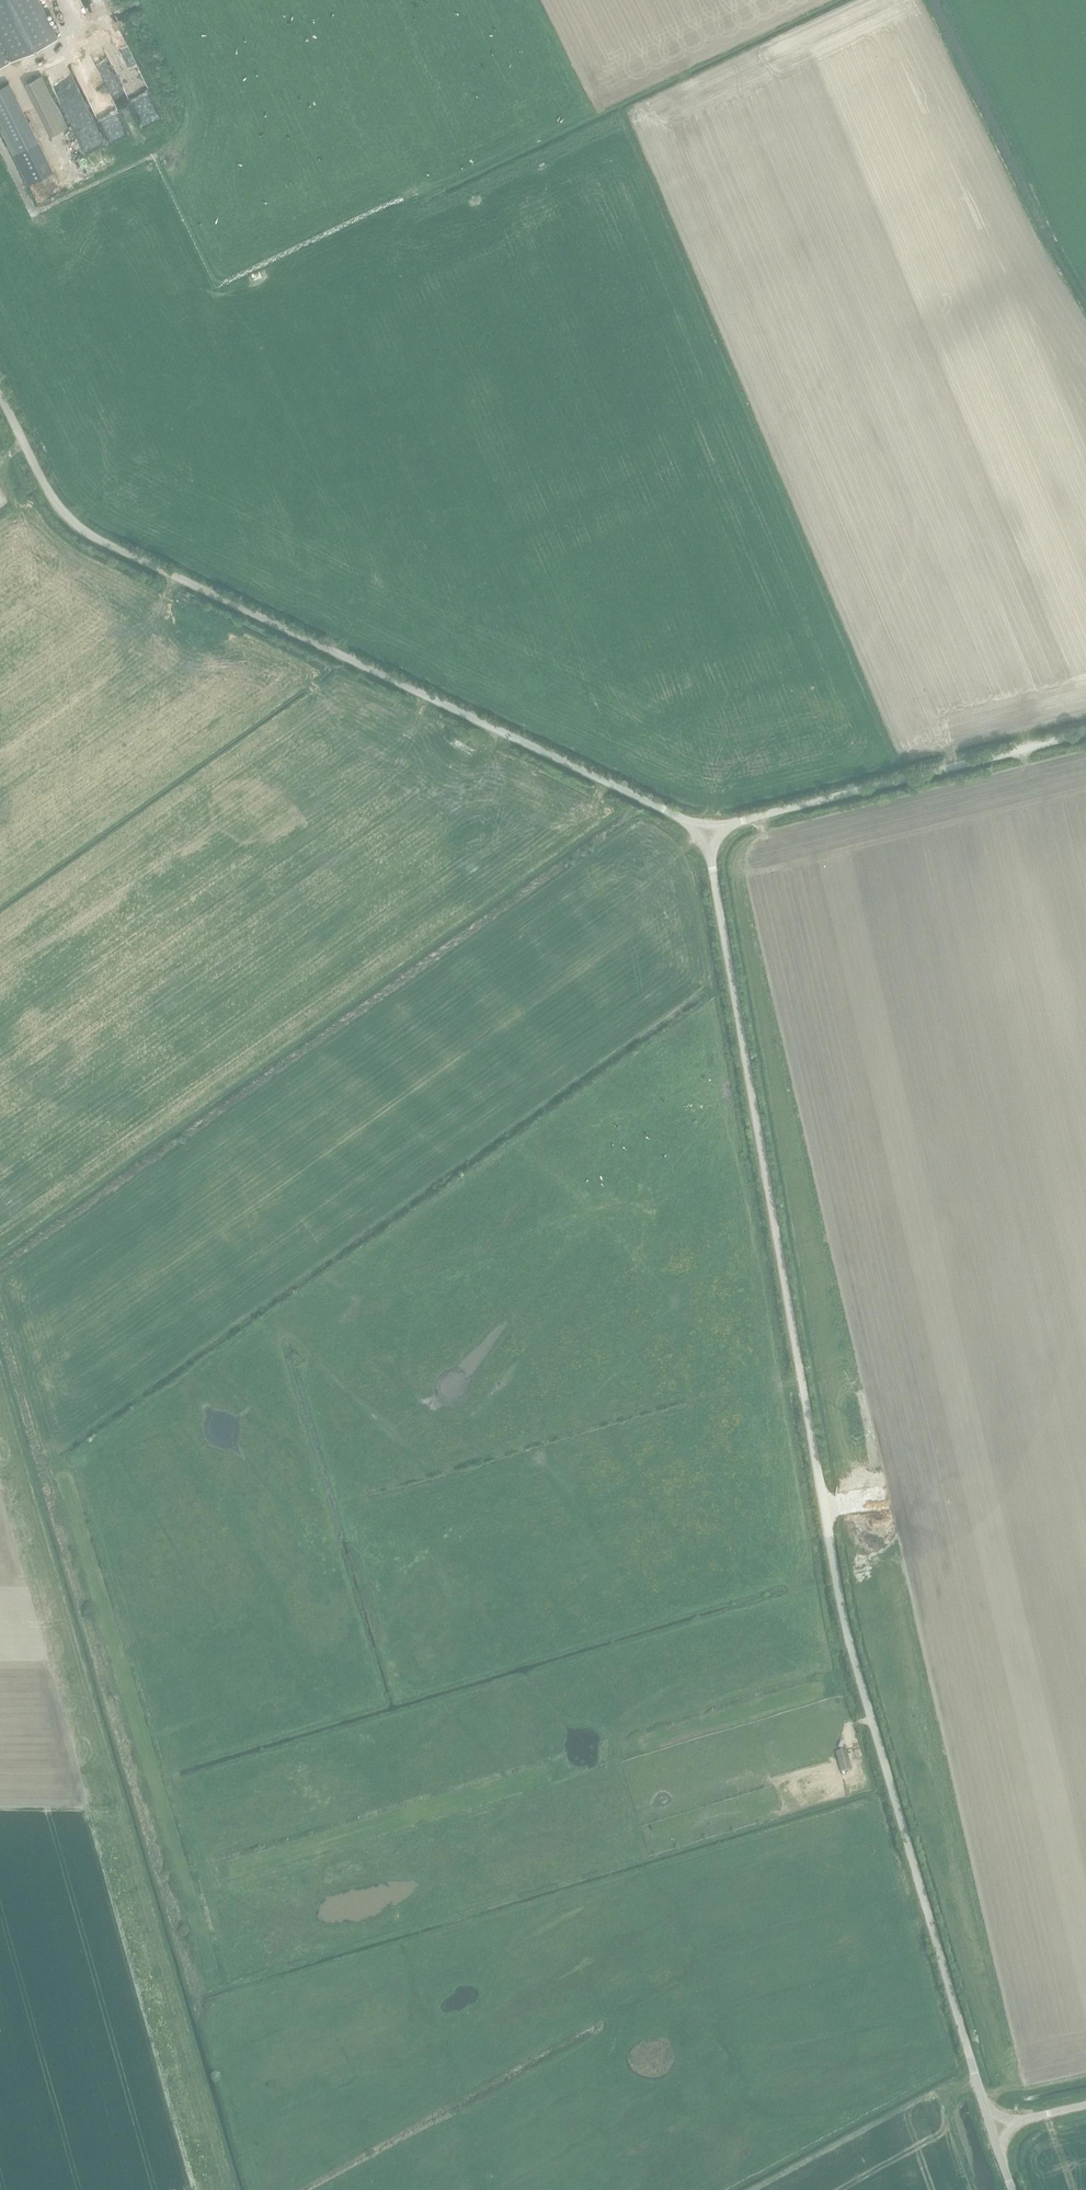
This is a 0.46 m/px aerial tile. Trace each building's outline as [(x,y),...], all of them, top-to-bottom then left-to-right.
[(57,37),(39,0),(0,0),(0,65),(57,37)] [(56,132),(67,127),(41,74),(30,80),(56,132)] [(0,86),(0,125),(28,182),(52,171),(8,82),(0,86)] [(842,1772),(852,1769),(846,1750),(836,1752),(842,1772)]
